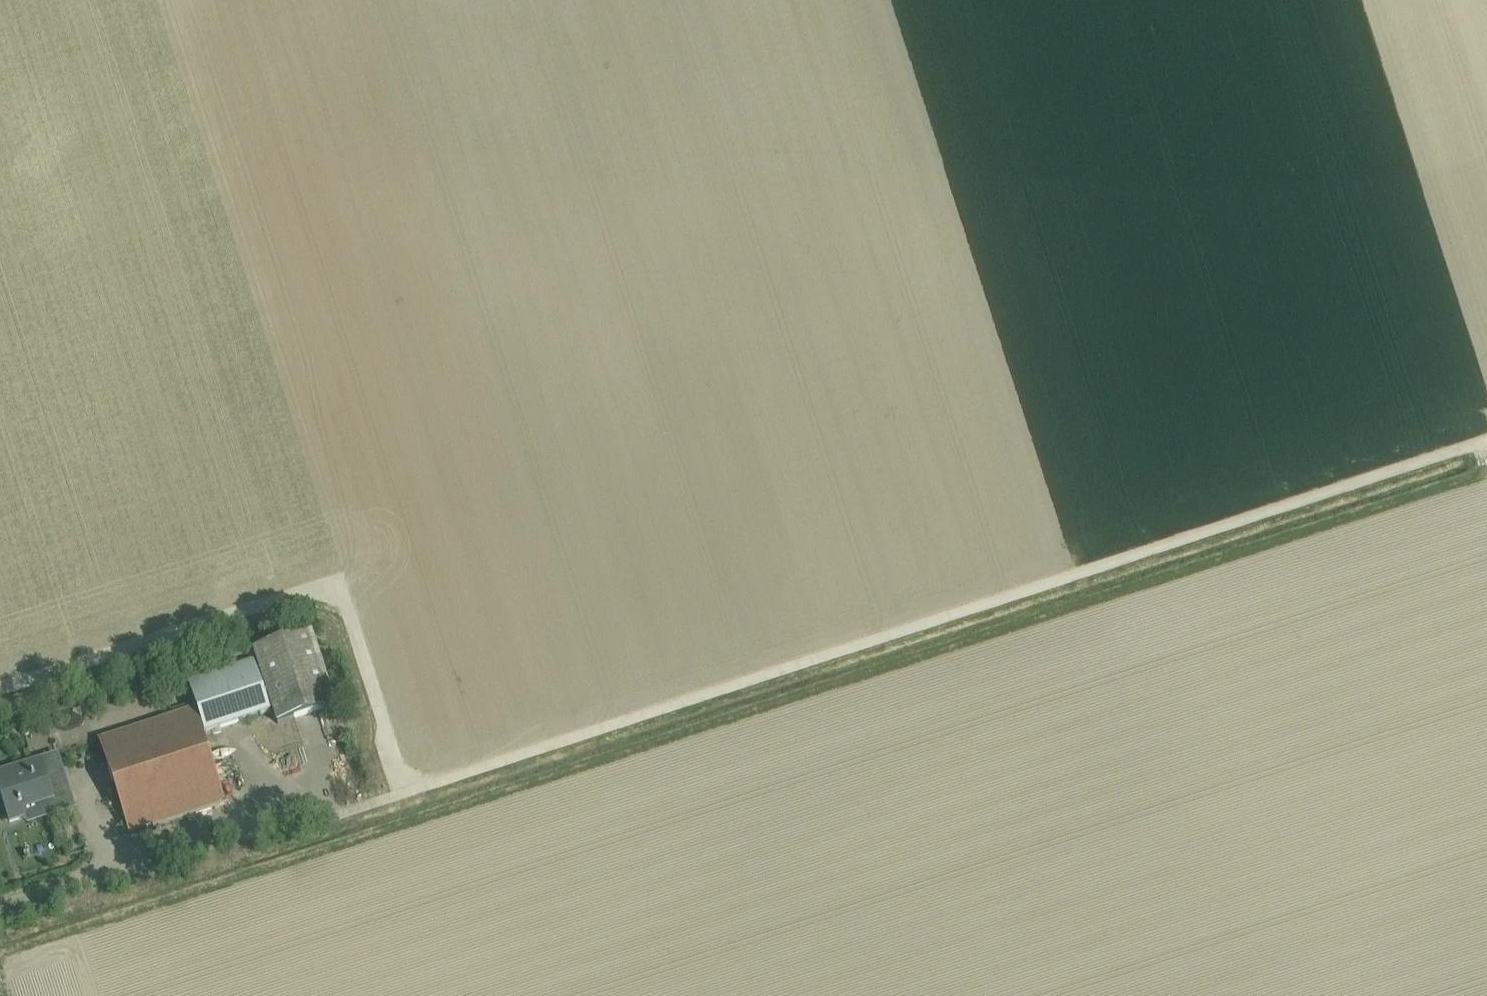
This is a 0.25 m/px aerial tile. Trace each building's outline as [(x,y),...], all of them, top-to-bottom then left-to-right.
[(278,724),(336,705),(312,632),(255,650),(278,724)] [(205,733),(270,711),(254,662),(189,683),(205,733)] [(130,832),(223,801),(194,710),(101,740),(130,832)] [(55,799),(42,760),(0,773),(0,793),(9,822),(27,816),(24,809),(55,799)]
